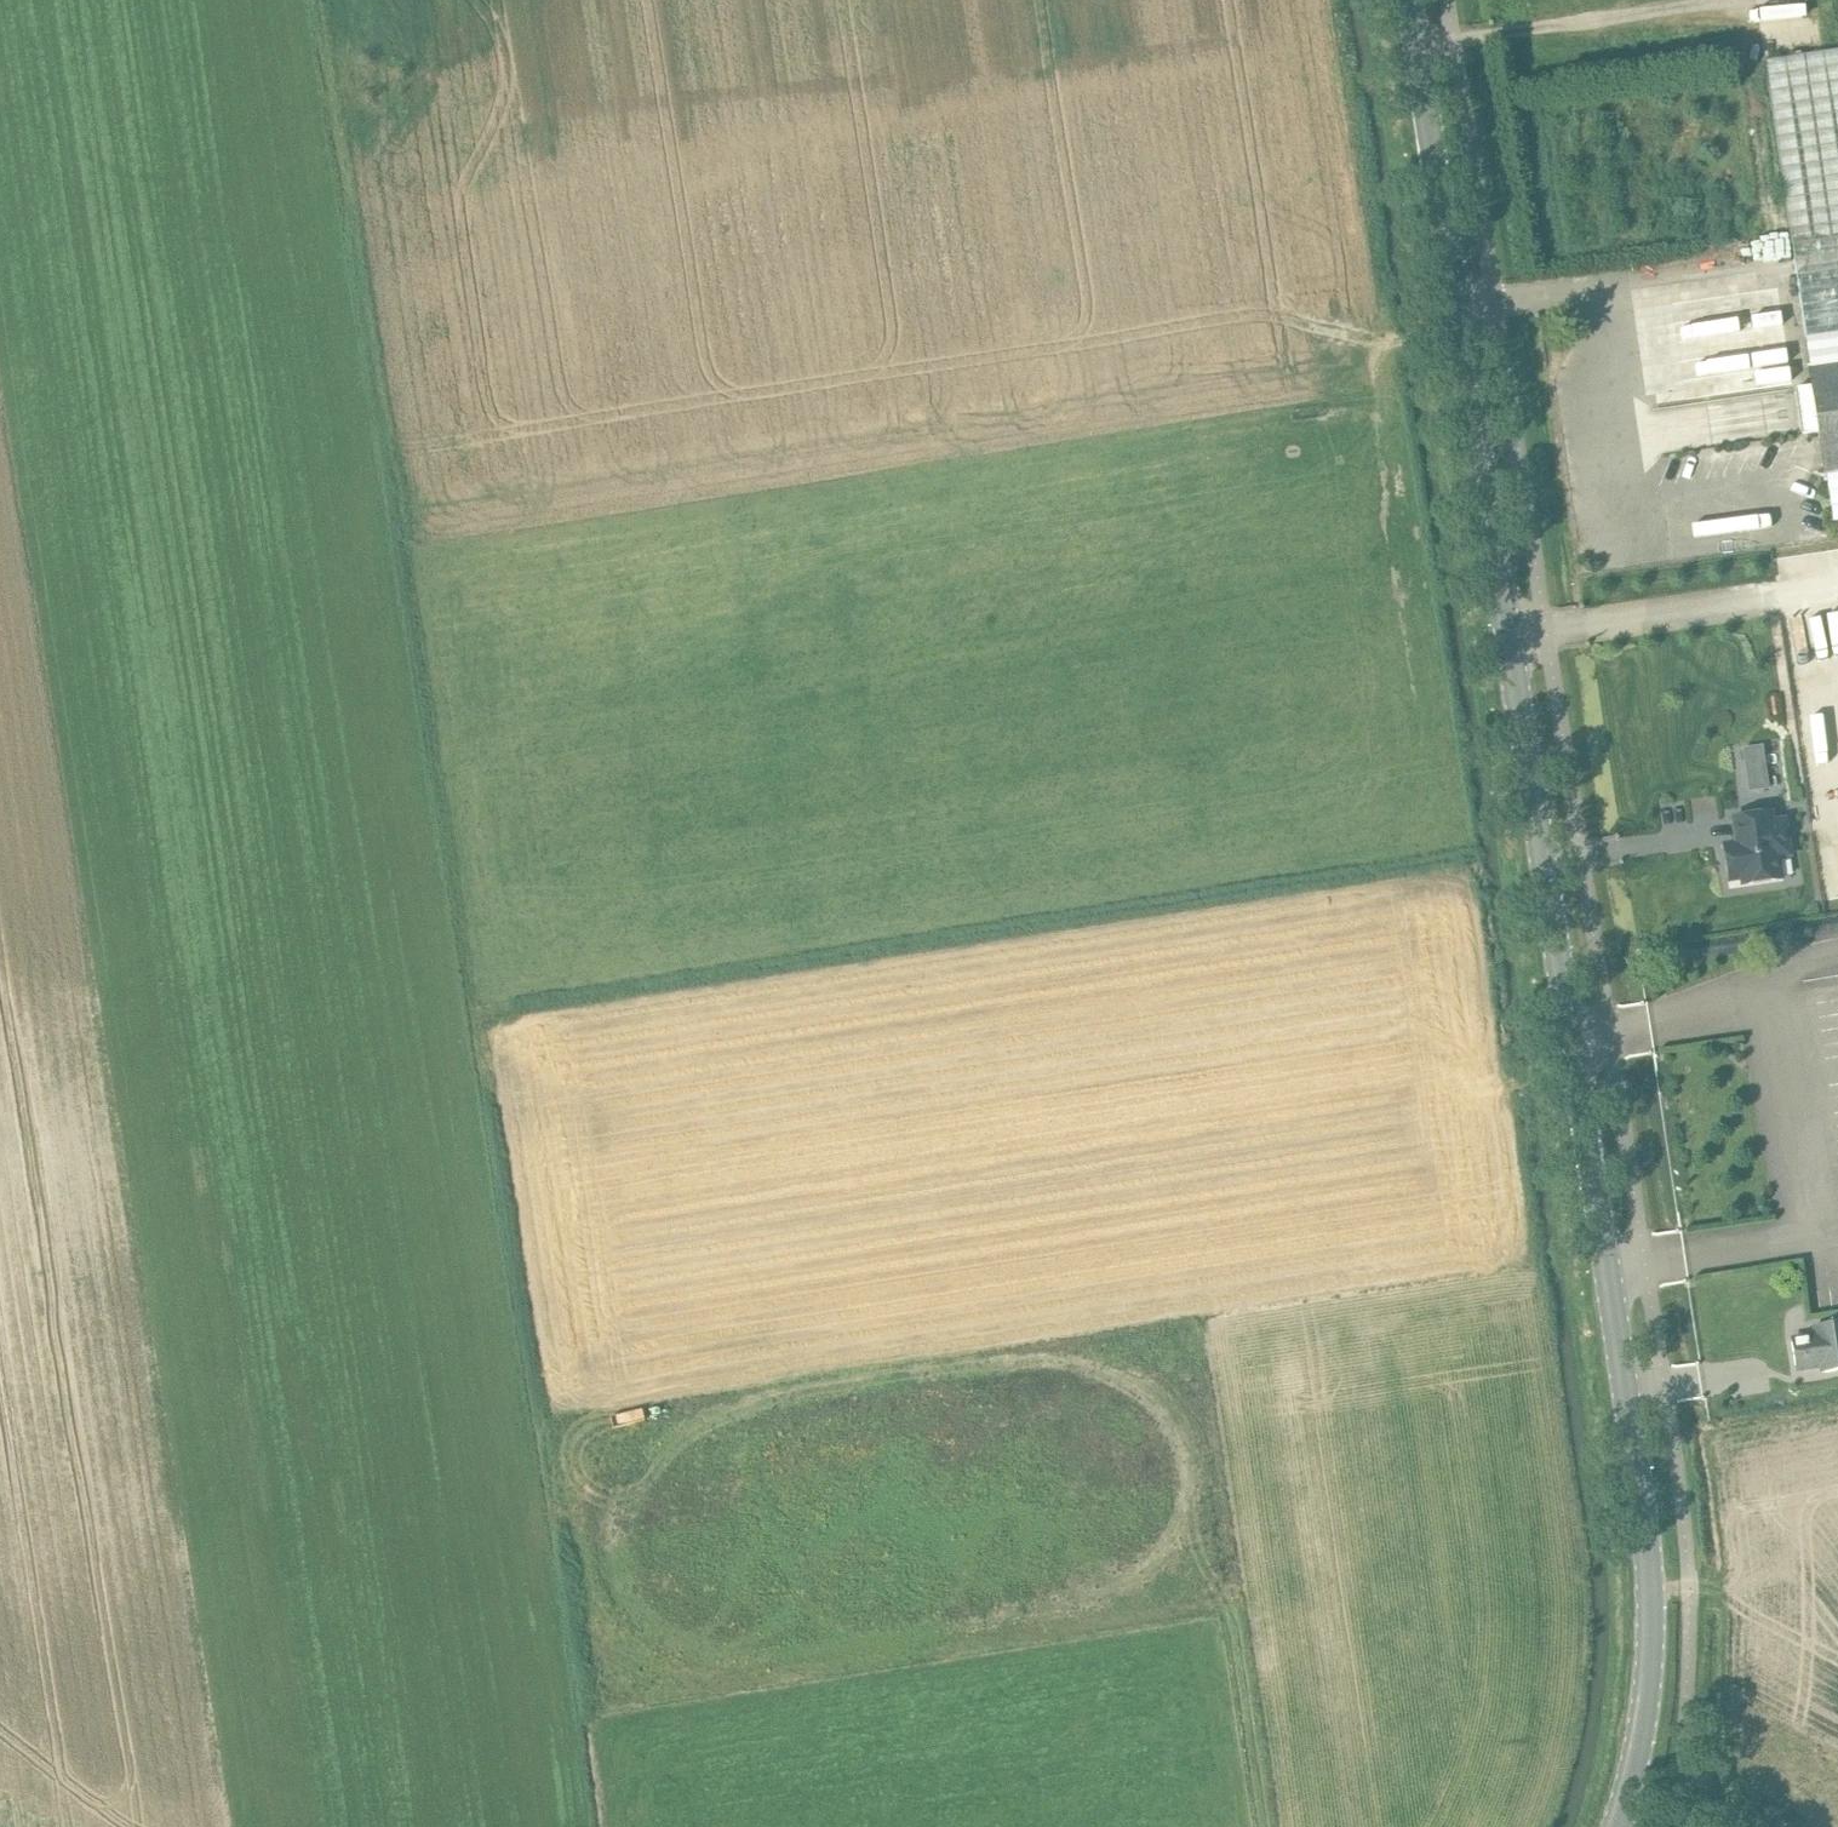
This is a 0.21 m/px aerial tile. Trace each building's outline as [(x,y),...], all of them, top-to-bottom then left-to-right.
[(1766,61),(1811,368),(1809,368),(1825,476),(1827,476),(1836,537),(1837,537),(1837,50),(1790,57),(1766,61)] [(1725,845),(1729,876),(1735,880),(1742,879),(1743,885),(1782,879),(1779,857),(1791,855),(1785,819),(1773,821),(1772,812),(1733,818),(1737,843),(1725,845)] [(1797,1370),(1821,1366),(1822,1372),(1837,1370),(1837,1323),(1815,1326),(1817,1335),(1792,1338),(1797,1370)]
